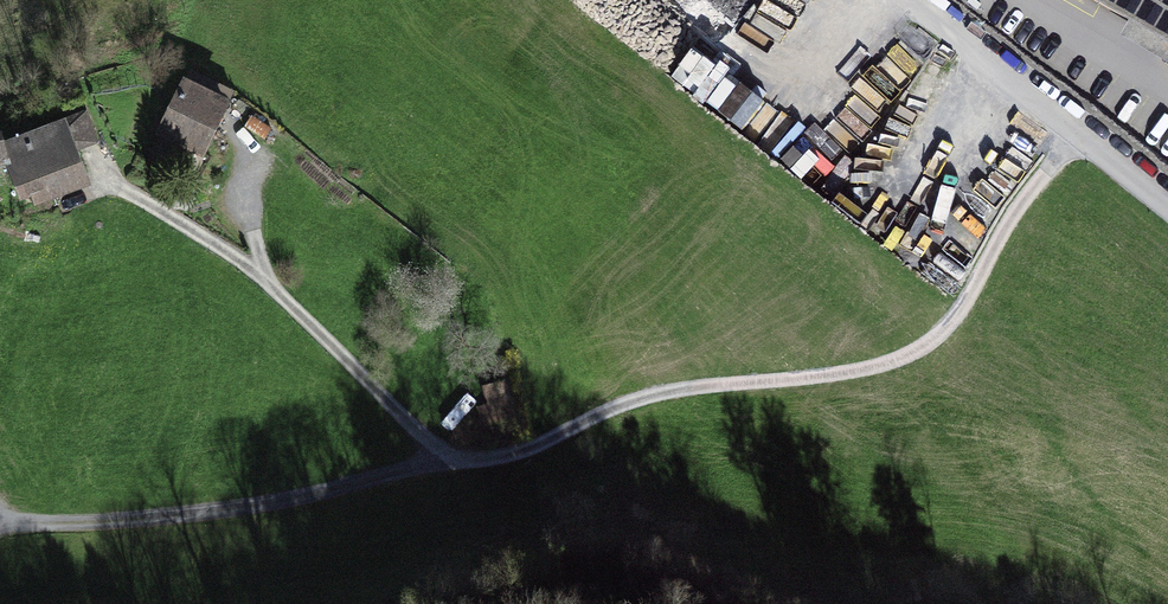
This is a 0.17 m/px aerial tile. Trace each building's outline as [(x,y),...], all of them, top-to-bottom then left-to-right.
[(1167,43),(1167,0),(1093,0),(1167,43)] [(188,146),(202,153),(232,92),(192,72),(149,160),(175,173),(188,146)] [(83,171),(74,150),(94,141),(83,114),(2,147),(0,142),(0,166),(7,164),(21,197),(83,171)] [(479,409),(484,426),(516,417),(506,383),(486,389),(491,406),(479,409)]
